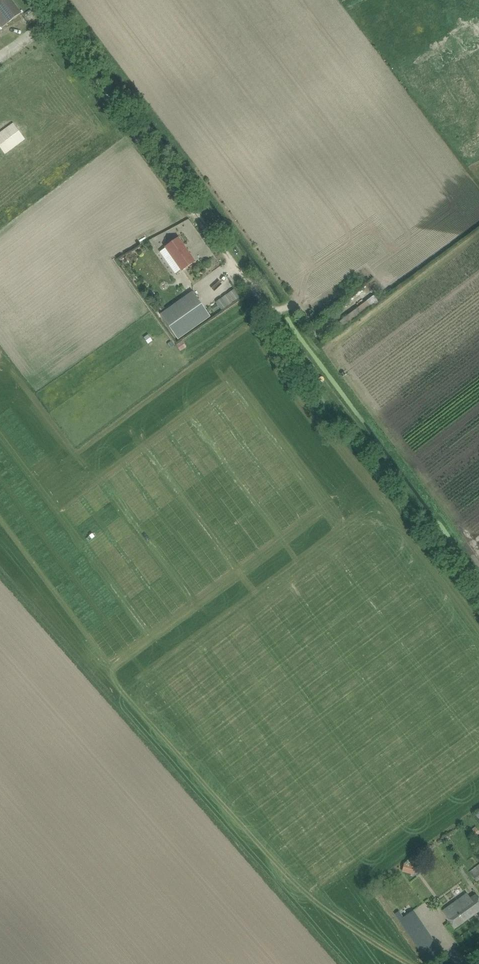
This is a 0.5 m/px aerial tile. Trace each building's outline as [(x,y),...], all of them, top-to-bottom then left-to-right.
[(2,27),(22,13),(12,0),(0,0),(0,24),(2,27)] [(176,273),(182,268),(183,269),(194,261),(178,238),(170,244),(167,246),(173,255),(166,260),(176,273)] [(228,301),(239,297),(236,290),(216,297),(220,307),(230,304),(228,301)] [(160,314),(178,339),(210,317),(192,292),(160,314)] [(363,300),(350,314),(357,320),(370,306),(363,300)] [(187,347),(183,340),(176,345),(181,351),(187,347)] [(404,862),(404,863),(402,871),(411,874),(413,865),(405,863),(404,862)] [(470,871),(478,882),(478,881),(478,865),(470,871)] [(449,919),(455,927),(478,910),(478,900),(476,895),(471,898),(467,894),(443,911),(449,919)] [(412,911),(405,916),(399,920),(428,962),(429,962),(430,963),(432,963),(444,956),(412,911)]
